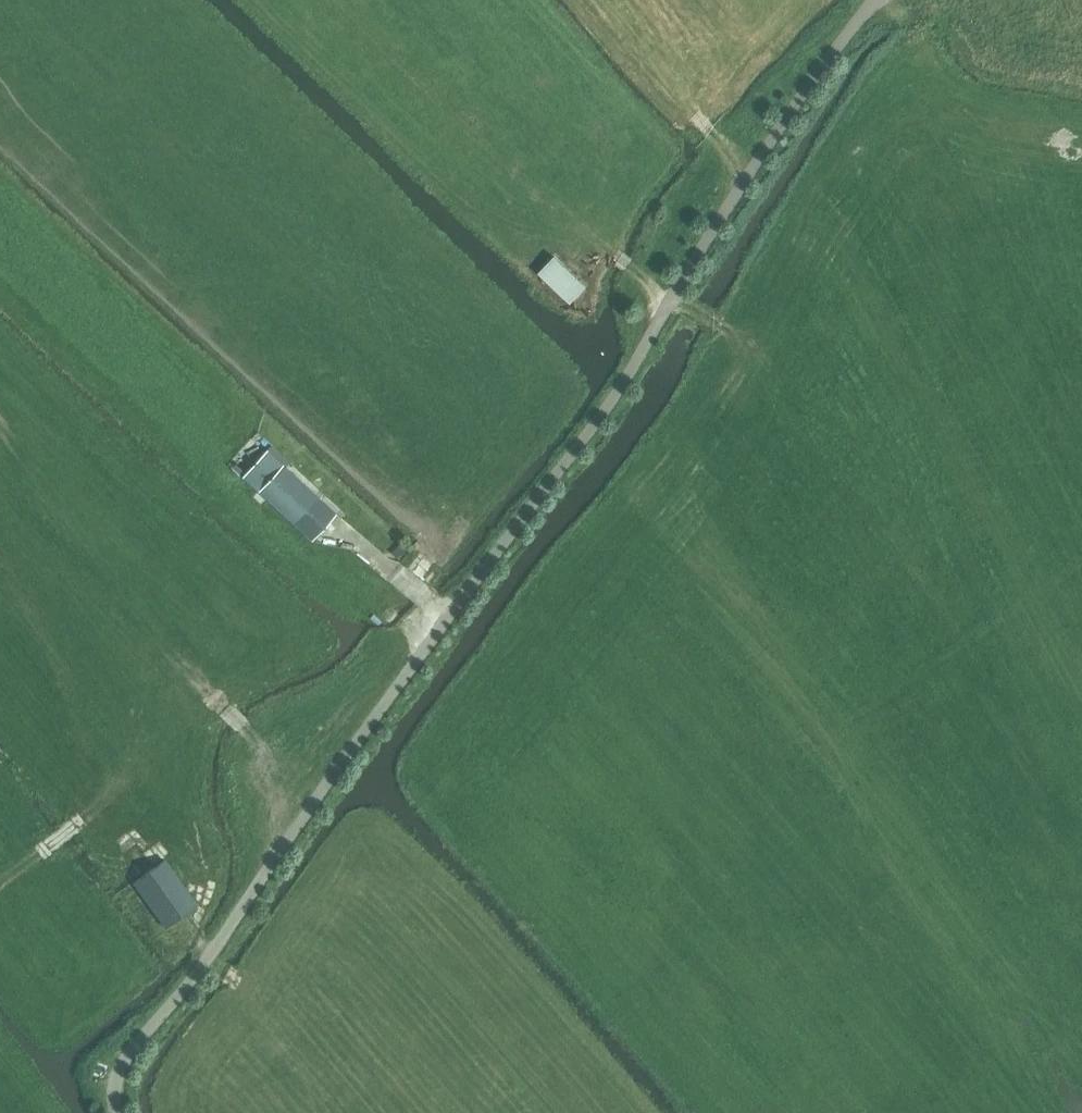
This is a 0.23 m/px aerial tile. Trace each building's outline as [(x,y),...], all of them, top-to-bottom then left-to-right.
[(540,273),(572,305),(589,288),(556,257),(540,273)] [(243,478),(295,526),(319,498),(268,451),(243,478)] [(133,881),(166,927),(196,906),(164,860),(133,881)]
